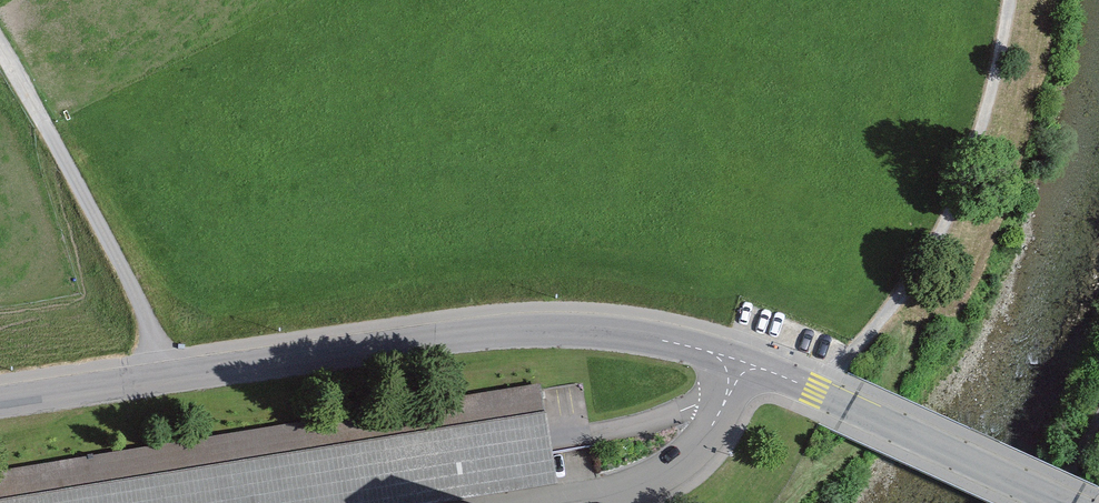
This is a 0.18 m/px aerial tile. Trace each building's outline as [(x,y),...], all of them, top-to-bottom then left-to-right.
[(0,471),(0,502),(437,502),(555,484),(548,439),(539,385),(0,471)]
